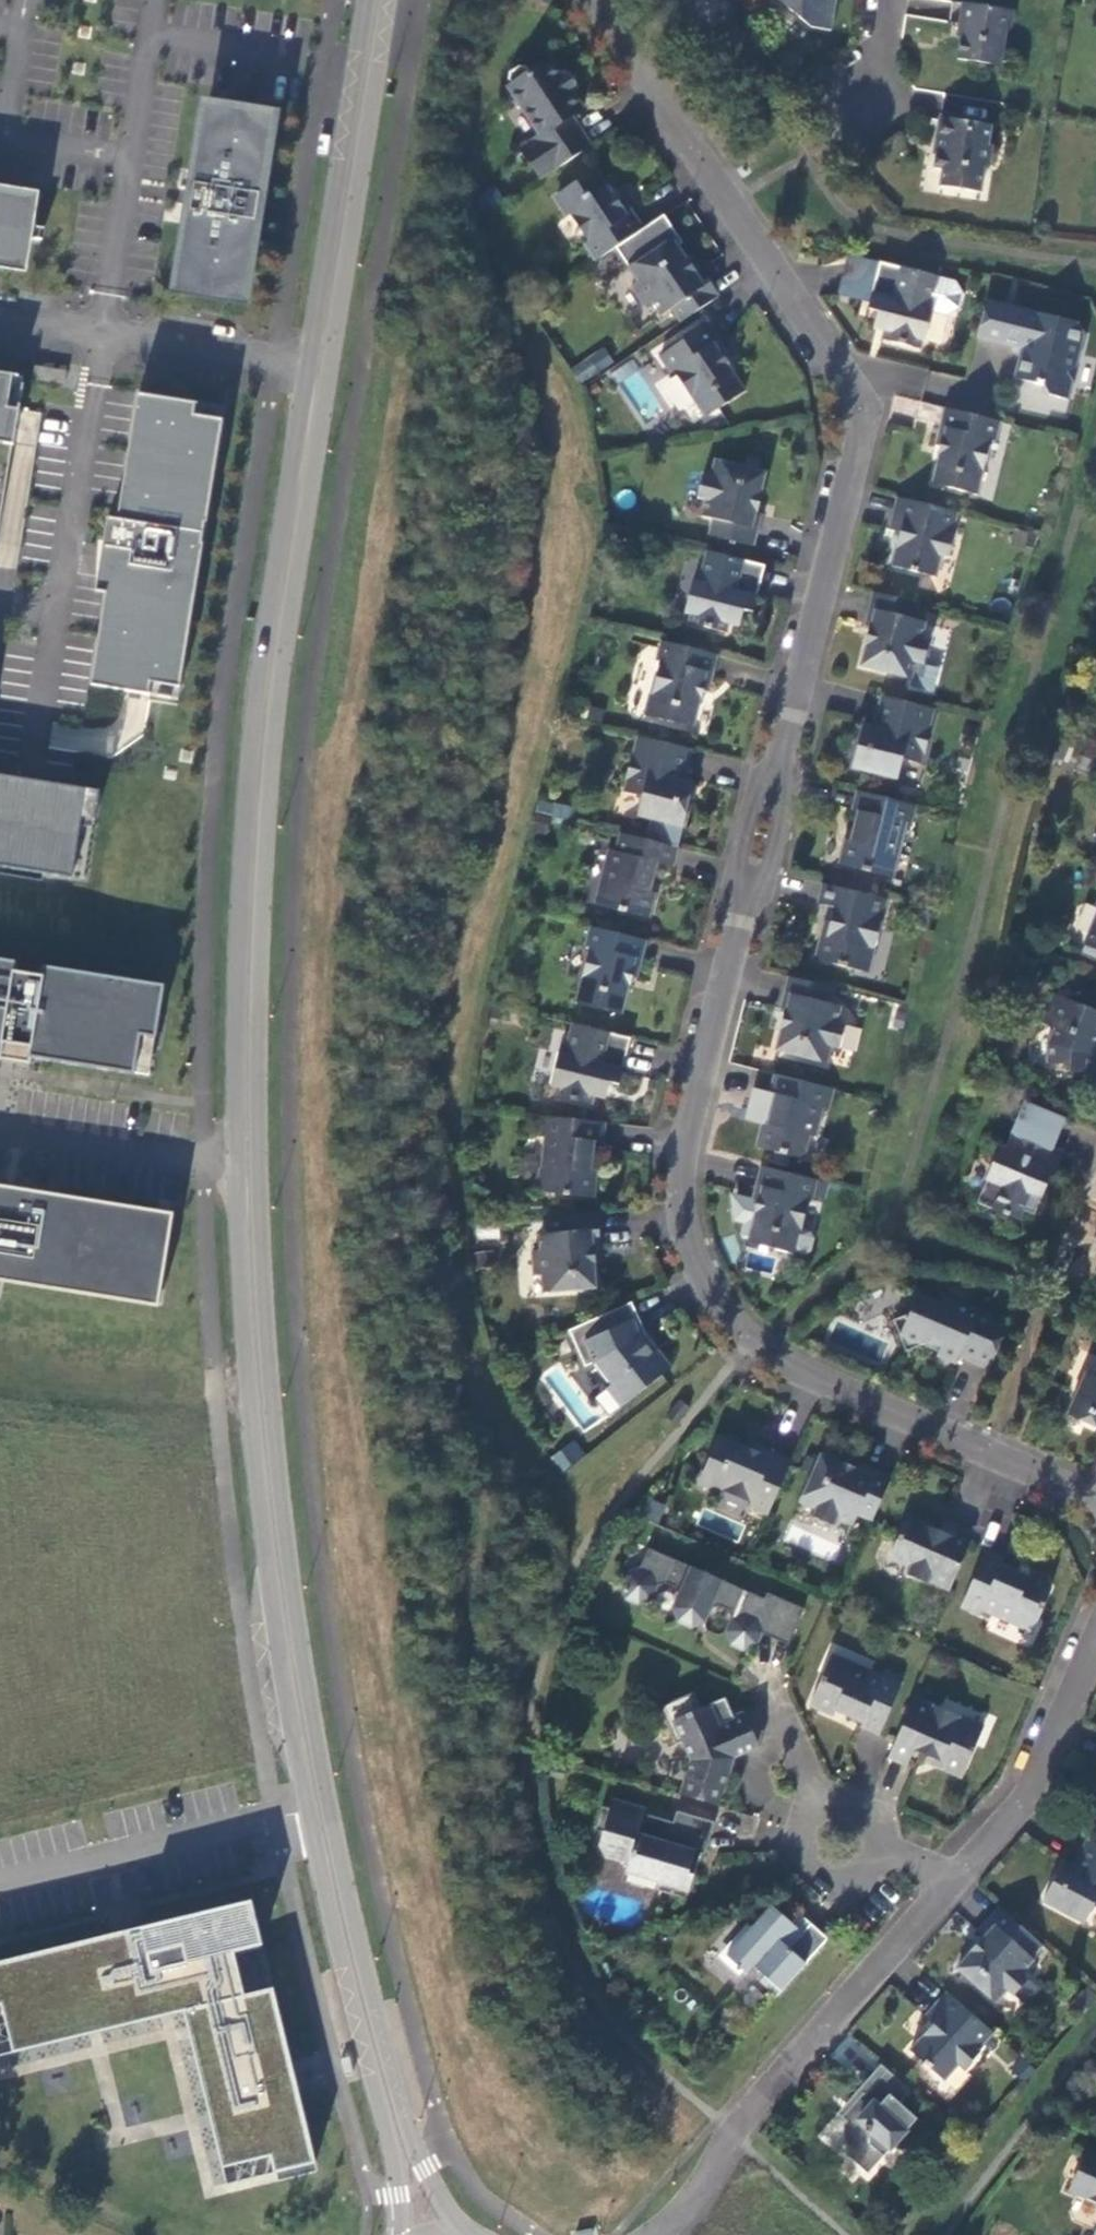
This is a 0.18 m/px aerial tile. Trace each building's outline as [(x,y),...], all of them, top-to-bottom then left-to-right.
[(836,0),(771,0),(771,2),(792,6),(812,27),(831,29),(832,19),(833,19),(836,0)] [(959,23),(962,1),(959,0),(951,0),(948,22),(959,23)] [(957,57),(979,61),(981,57),(1001,60),(1005,32),(1009,29),(1012,9),(962,1),(959,23),(962,24),(957,57)] [(520,150),(541,180),(591,146),(571,117),(582,109),(570,91),(575,88),(574,83),(570,77),(565,74),(561,77),(548,60),(529,73),(526,68),(519,66),(509,73),(508,80),(511,85),(508,87),(541,136),(520,150)] [(272,115),(207,105),(178,286),(243,296),(272,115)] [(989,142),(990,133),(966,129),(959,118),(940,115),(937,138),(938,138),(935,166),(943,168),(940,184),(980,191),(984,167),(989,164),(992,143),(989,142)] [(966,129),(990,133),(991,123),(959,118),(966,129)] [(596,260),(644,228),(643,227),(641,229),(631,214),(633,213),(622,197),(617,200),(596,168),(557,194),(589,241),(584,243),(596,260)] [(20,262),(31,197),(0,192),(0,259),(20,262)] [(704,306),(719,296),(700,269),(695,272),(693,269),(686,258),(673,238),(629,267),(638,281),(632,285),(646,306),(652,302),(661,315),(672,308),(681,321),(704,306)] [(695,272),(700,269),(691,254),(686,258),(693,269),(695,272)] [(870,302),(880,263),(848,255),(838,295),(870,302)] [(880,262),(880,263),(870,302),(868,308),(879,311),(874,328),(885,331),(883,339),(920,348),(922,340),(925,340),(933,311),(948,314),(959,307),(963,293),(955,282),(938,277),(938,276),(880,262)] [(985,299),(975,336),(1009,345),(1014,341),(1023,351),(1018,355),(1013,377),(1041,384),(1039,392),(1066,398),(1071,380),(1066,372),(1074,367),(1082,332),(1077,322),(988,300),(985,299)] [(706,416),(745,391),(729,366),(724,359),(729,356),(718,339),(716,341),(706,326),(708,324),(660,355),(671,372),(675,370),(706,416)] [(580,384),(614,362),(604,346),(570,368),(580,384)] [(71,371),(38,366),(36,379),(69,384),(71,371)] [(14,443),(20,408),(8,406),(13,373),(4,371),(0,371),(0,440),(14,443)] [(113,546),(91,682),(149,692),(151,680),(180,685),(203,541),(201,541),(205,520),(206,520),(223,417),(194,413),(196,401),(138,392),(117,517),(107,516),(103,544),(113,546)] [(1000,422),(945,407),(945,409),(947,409),(943,427),(940,426),(936,444),(942,446),(932,483),(977,494),(991,440),(996,441),(1000,422)] [(709,534),(754,545),(762,514),(750,511),(753,500),(758,502),(766,472),(715,460),(711,475),(703,474),(697,497),(705,499),(701,515),(712,518),(709,534)] [(957,512),(898,497),(897,498),(900,499),(899,501),(892,528),(890,527),(890,528),(901,531),(892,566),(936,577),(941,555),(949,557),(955,534),(952,533),(957,512)] [(753,612),(765,565),(749,561),(707,551),(700,578),(700,580),(694,579),(685,612),(691,614),(689,622),(726,631),(728,623),(739,626),(743,609),(753,612)] [(919,603),(874,592),(866,623),(877,626),(874,636),(869,635),(861,665),(912,677),(916,661),(924,663),(930,640),(922,638),(926,622),(915,619),(919,603)] [(717,655),(659,641),(652,671),(646,669),(638,703),(644,705),(642,713),(679,722),(678,724),(693,728),(702,691),(708,692),(712,674),(710,673),(714,656),(717,656),(717,655)] [(921,764),(934,709),(881,696),(874,728),(863,725),(852,767),(897,778),(902,759),(921,764)] [(691,750),(638,737),(624,792),(643,796),(638,816),(683,827),(694,784),(683,782),(691,750)] [(72,875),(87,786),(0,772),(0,863),(72,875)] [(911,825),(916,805),(857,790),(857,792),(860,792),(856,810),(852,809),(852,810),(858,811),(851,840),(845,838),(839,863),(881,874),(888,870),(893,852),(899,853),(907,824),(911,825)] [(537,802),(536,813),(568,817),(569,806),(537,802)] [(678,848),(620,833),(615,851),(610,849),(602,880),(608,881),(603,900),(608,907),(649,917),(656,892),(650,891),(657,862),(673,867),(674,865),(671,865),(675,848),(678,848)] [(887,900),(887,899),(823,883),(823,884),(825,885),(825,886),(821,902),(818,902),(818,903),(834,907),(827,935),(821,933),(815,959),(863,971),(869,947),(875,948),(882,917),(877,916),(881,899),(887,900)] [(1095,955),(1095,917),(1082,949),(1095,955)] [(646,940),(591,927),(586,946),(591,947),(577,1002),(622,1013),(631,976),(637,977),(642,958),(639,958),(643,940),(646,941),(646,940)] [(0,955),(0,1055),(7,1057),(30,1060),(31,1054),(134,1071),(140,1032),(156,1035),(164,982),(43,962),(41,972),(16,968),(17,958),(0,955)] [(830,1003),(834,986),(789,976),(781,1007),(787,1009),(792,1010),(790,1020),(784,1019),(777,1049),(827,1061),(831,1045),(839,1047),(845,1024),(837,1021),(841,1005),(830,1003)] [(1055,993),(1042,1022),(1054,1027),(1048,1043),(1049,1060),(1063,1061),(1070,1067),(1093,1070),(1093,1054),(1095,1048),(1095,1010),(1055,993)] [(787,1009),(784,1019),(790,1020),(792,1010),(787,1009)] [(619,1084),(631,1038),(573,1024),(565,1053),(559,1051),(551,1085),(557,1087),(555,1095),(592,1105),(594,1096),(605,1099),(609,1082),(619,1084)] [(830,1107),(834,1088),(775,1073),(775,1074),(778,1075),(774,1092),(771,1091),(770,1093),(776,1094),(775,1097),(769,1122),(763,1121),(757,1146),(799,1156),(806,1152),(811,1134),(816,1135),(824,1106),(830,1107)] [(1064,1118),(1023,1102),(1011,1134),(1016,1136),(1010,1150),(999,1146),(992,1165),(1002,1169),(996,1183),(992,1181),(983,1206),(1018,1220),(1022,1209),(1034,1214),(1049,1176),(1052,1176),(1053,1176),(1054,1174),(1063,1153),(1051,1148),(1064,1118)] [(607,1122),(542,1115),(540,1135),(545,1136),(540,1185),(545,1191),(596,1196),(598,1170),(592,1169),(596,1141),(604,1142),(607,1122)] [(735,1219),(753,1224),(749,1241),(794,1252),(795,1251),(805,1253),(811,1249),(814,1237),(811,1231),(800,1228),(808,1197),(813,1199),(817,1179),(762,1165),(761,1166),(764,1167),(760,1184),(757,1184),(753,1198),(738,1194),(739,1204),(733,1205),(735,1219)] [(156,1207),(0,1182),(0,1278),(158,1304),(165,1260),(148,1257),(156,1207)] [(738,1194),(731,1193),(731,1194),(733,1205),(739,1204),(738,1194)] [(599,1246),(596,1213),(552,1217),(553,1233),(540,1234),(541,1250),(533,1251),(535,1276),(543,1275),(544,1291),(596,1288),(594,1265),(593,1247),(599,1246)] [(990,1368),(1007,1328),(992,1321),(995,1315),(967,1303),(965,1306),(945,1297),(942,1303),(918,1293),(910,1312),(894,1318),(906,1350),(930,1341),(941,1345),(938,1353),(957,1361),(960,1354),(990,1368)] [(633,1301),(571,1330),(587,1366),(597,1362),(610,1381),(614,1384),(609,1388),(624,1407),(662,1377),(669,1371),(642,1335),(648,1333),(633,1301)] [(1088,1372),(1069,1415),(1095,1426),(1095,1375),(1088,1372)] [(750,1504),(769,1512),(791,1459),(790,1458),(789,1461),(773,1454),(774,1451),(757,1444),(754,1449),(719,1434),(701,1477),(753,1499),(750,1504)] [(550,1452),(557,1470),(585,1458),(577,1440),(550,1452)] [(858,1512),(873,1519),(884,1495),(892,1477),(862,1464),(857,1474),(848,1470),(850,1465),(822,1453),(801,1500),(816,1507),(813,1514),(835,1524),(839,1516),(854,1523),(858,1512)] [(930,1579),(950,1587),(974,1531),(973,1530),(972,1533),(945,1521),(946,1518),(945,1518),(940,1528),(907,1514),(890,1555),(910,1564),(906,1571),(929,1581),(930,1579)] [(765,1598),(649,1547),(640,1568),(628,1573),(623,1584),(627,1595),(639,1601),(651,1596),(656,1585),(666,1582),(676,1586),(680,1596),(675,1607),(680,1618),(692,1624),(703,1619),(709,1609),(719,1605),(729,1609),(733,1619),(728,1630),(733,1641),(744,1647),(756,1642),(762,1632),(788,1645),(805,1608),(767,1592),(765,1598)] [(987,1549),(986,1549),(962,1604),(980,1612),(983,1607),(1010,1619),(1013,1614),(1035,1623),(1052,1585),(1049,1576),(1031,1568),(1029,1574),(1002,1562),(1004,1557),(1003,1556),(1002,1559),(986,1552),(987,1549)] [(877,1733),(878,1733),(902,1677),(884,1669),(882,1674),(877,1672),(854,1662),(851,1668),(834,1661),(827,1664),(809,1703),(833,1713),(835,1708),(836,1708),(862,1720),(859,1725),(861,1726),(862,1722),(878,1730),(877,1733)] [(695,1691),(660,1707),(677,1744),(685,1741),(693,1759),(688,1776),(698,1778),(696,1786),(692,1796),(683,1793),(683,1794),(720,1804),(729,1774),(726,1773),(731,1758),(739,1754),(738,1752),(759,1743),(746,1712),(735,1717),(726,1696),(702,1707),(695,1691)] [(914,1694),(888,1755),(889,1755),(890,1753),(906,1760),(905,1763),(906,1763),(913,1748),(940,1759),(937,1765),(961,1775),(981,1730),(958,1720),(960,1715),(931,1702),(929,1708),(925,1706),(913,1700),(915,1695),(914,1694)] [(958,1720),(981,1730),(983,1724),(960,1715),(958,1720)] [(698,1778),(688,1776),(683,1793),(692,1796),(696,1786),(698,1778)] [(614,1797),(611,1807),(638,1815),(642,1816),(643,1812),(645,1812),(647,1807),(614,1797)] [(638,1815),(611,1807),(603,1804),(596,1829),(603,1831),(600,1844),(606,1854),(629,1861),(627,1871),(660,1880),(658,1889),(687,1897),(694,1872),(689,1871),(693,1858),(698,1860),(701,1852),(706,1854),(715,1820),(677,1809),(674,1821),(645,1812),(643,1812),(642,1816),(638,1815)] [(1089,1836),(1065,1860),(1045,1899),(1086,1920),(1095,1903),(1095,1840),(1089,1836)] [(252,1901),(121,1933),(0,1961),(0,2054),(183,2010),(225,2185),(314,2164),(279,2018),(274,1996),(246,2003),(235,1959),(264,1952),(252,1901)] [(762,1979),(778,1995),(829,1936),(812,1921),(804,1931),(773,1903),(729,1953),(748,1971),(755,1964),(766,1973),(762,1979)] [(1034,1955),(1045,1943),(1013,1914),(1001,1905),(979,1929),(990,1938),(983,1946),(979,1942),(959,1965),(997,1999),(1008,1988),(1015,1993),(1031,1975),(1025,1969),(1036,1957),(1034,1955)] [(980,2047),(995,2031),(948,1990),(950,1992),(929,2015),(927,2013),(927,2014),(935,2022),(912,2048),(945,2078),(960,2061),(966,2067),(982,2049),(980,2047)] [(902,2101),(913,2089),(888,2067),(867,2092),(865,2090),(843,2114),(848,2119),(846,2122),(845,2125),(845,2129),(845,2134),(847,2140),(849,2143),(851,2146),(847,2151),(869,2171),(918,2116),(902,2101)] [(1086,2156),(1071,2189),(1075,2199),(1095,2209),(1095,2161),(1086,2156)]
